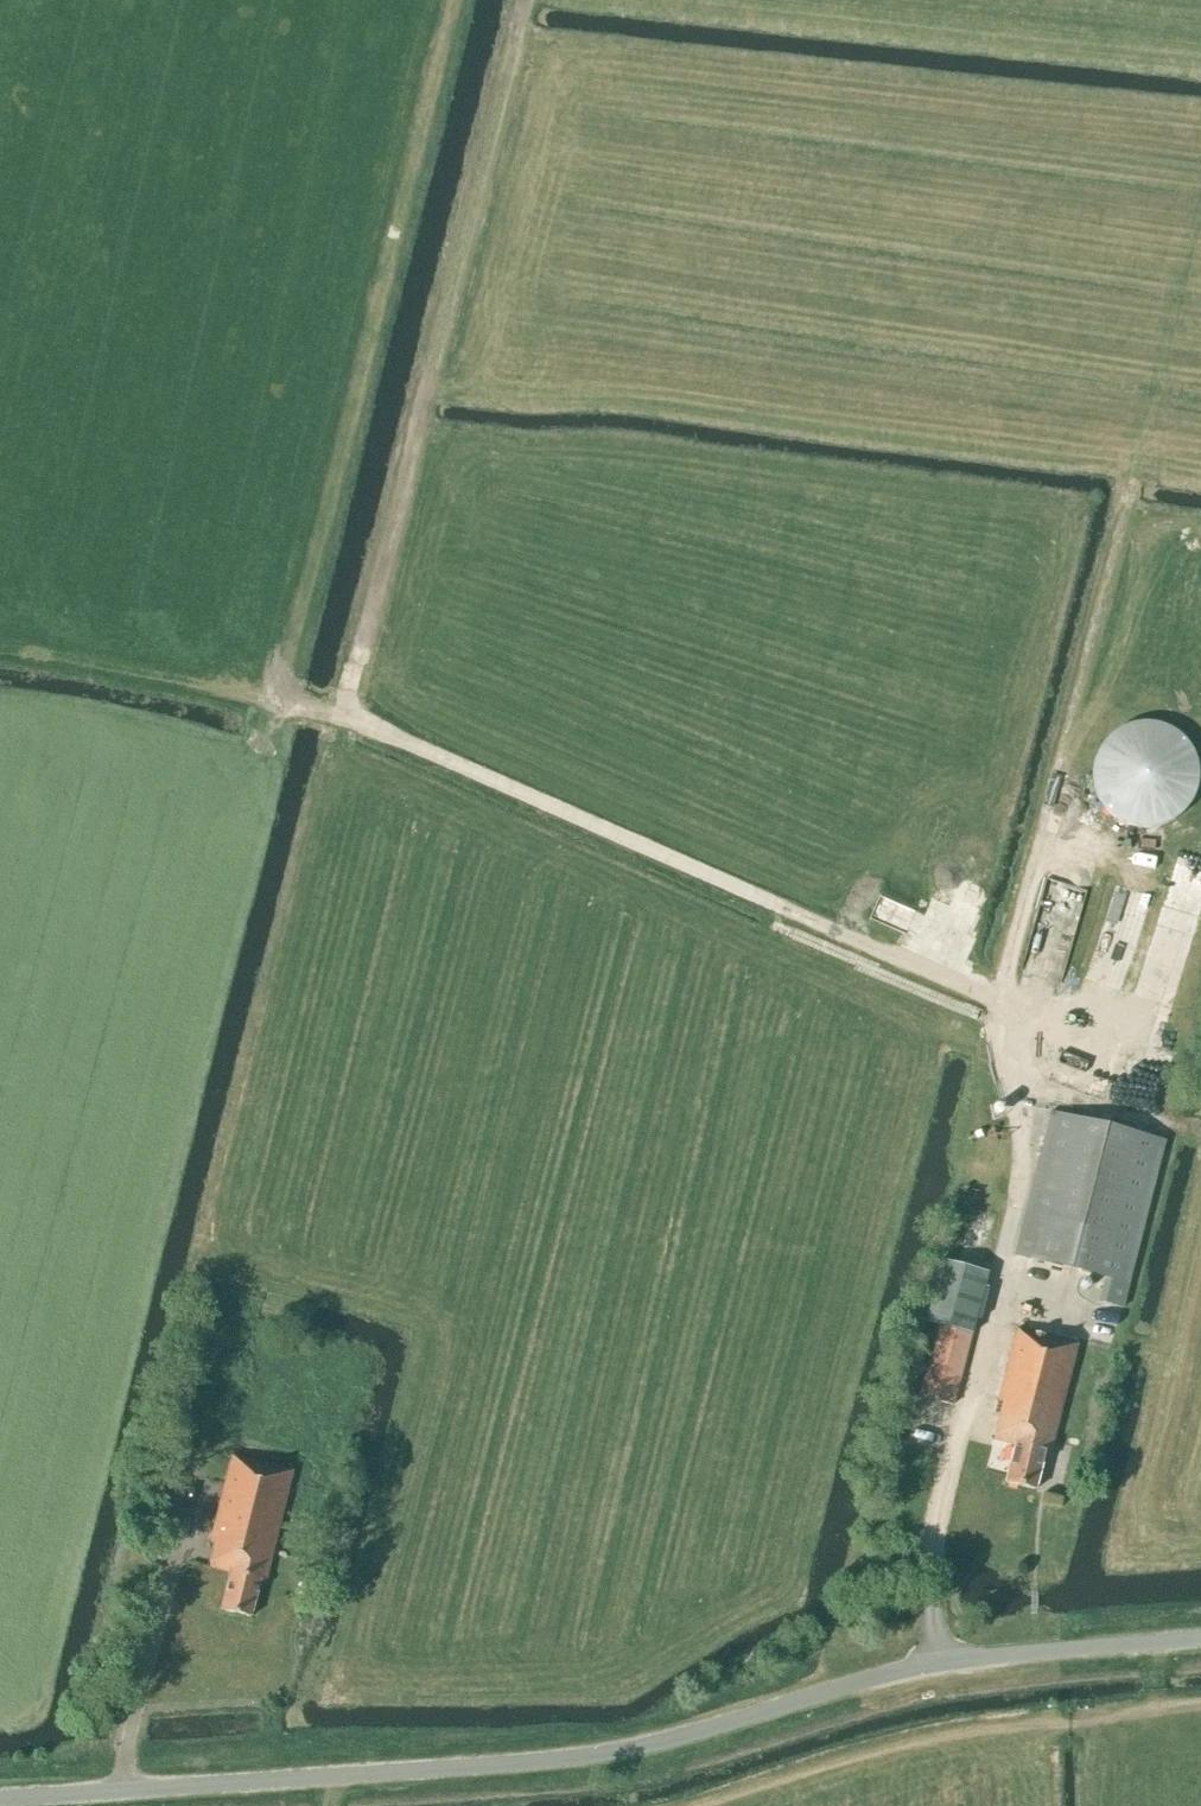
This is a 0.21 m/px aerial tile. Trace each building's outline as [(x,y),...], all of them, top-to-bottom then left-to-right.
[(1146,850),(1155,849),(1168,845),(1180,837),(1191,825),(1197,814),(1200,802),(1200,797),(1200,783),(1199,771),(1192,756),(1183,745),(1170,737),(1159,732),(1144,731),(1130,732),(1116,737),(1105,744),(1093,758),(1087,772),(1084,786),(1084,800),(1088,816),(1099,830),(1110,840),(1121,846),(1135,850),(1146,850)] [(1081,989),(1095,994),(1128,905),(1114,900),(1081,989)] [(1165,1140),(1122,1130),(1051,1112),(1015,1255),(1105,1277),(1098,1302),(1124,1309),(1165,1140)] [(955,1405),(988,1272),(937,1259),(922,1321),(937,1325),(920,1395),(955,1405)] [(1050,1453),(1078,1343),(1018,1328),(996,1414),(1001,1416),(995,1439),(1016,1444),(1006,1482),(1036,1489),(1045,1452),(1050,1453)] [(265,1581),(293,1471),(233,1456),(211,1542),(216,1543),(210,1566),(231,1572),(221,1609),(251,1617),(260,1579),(265,1581)]
